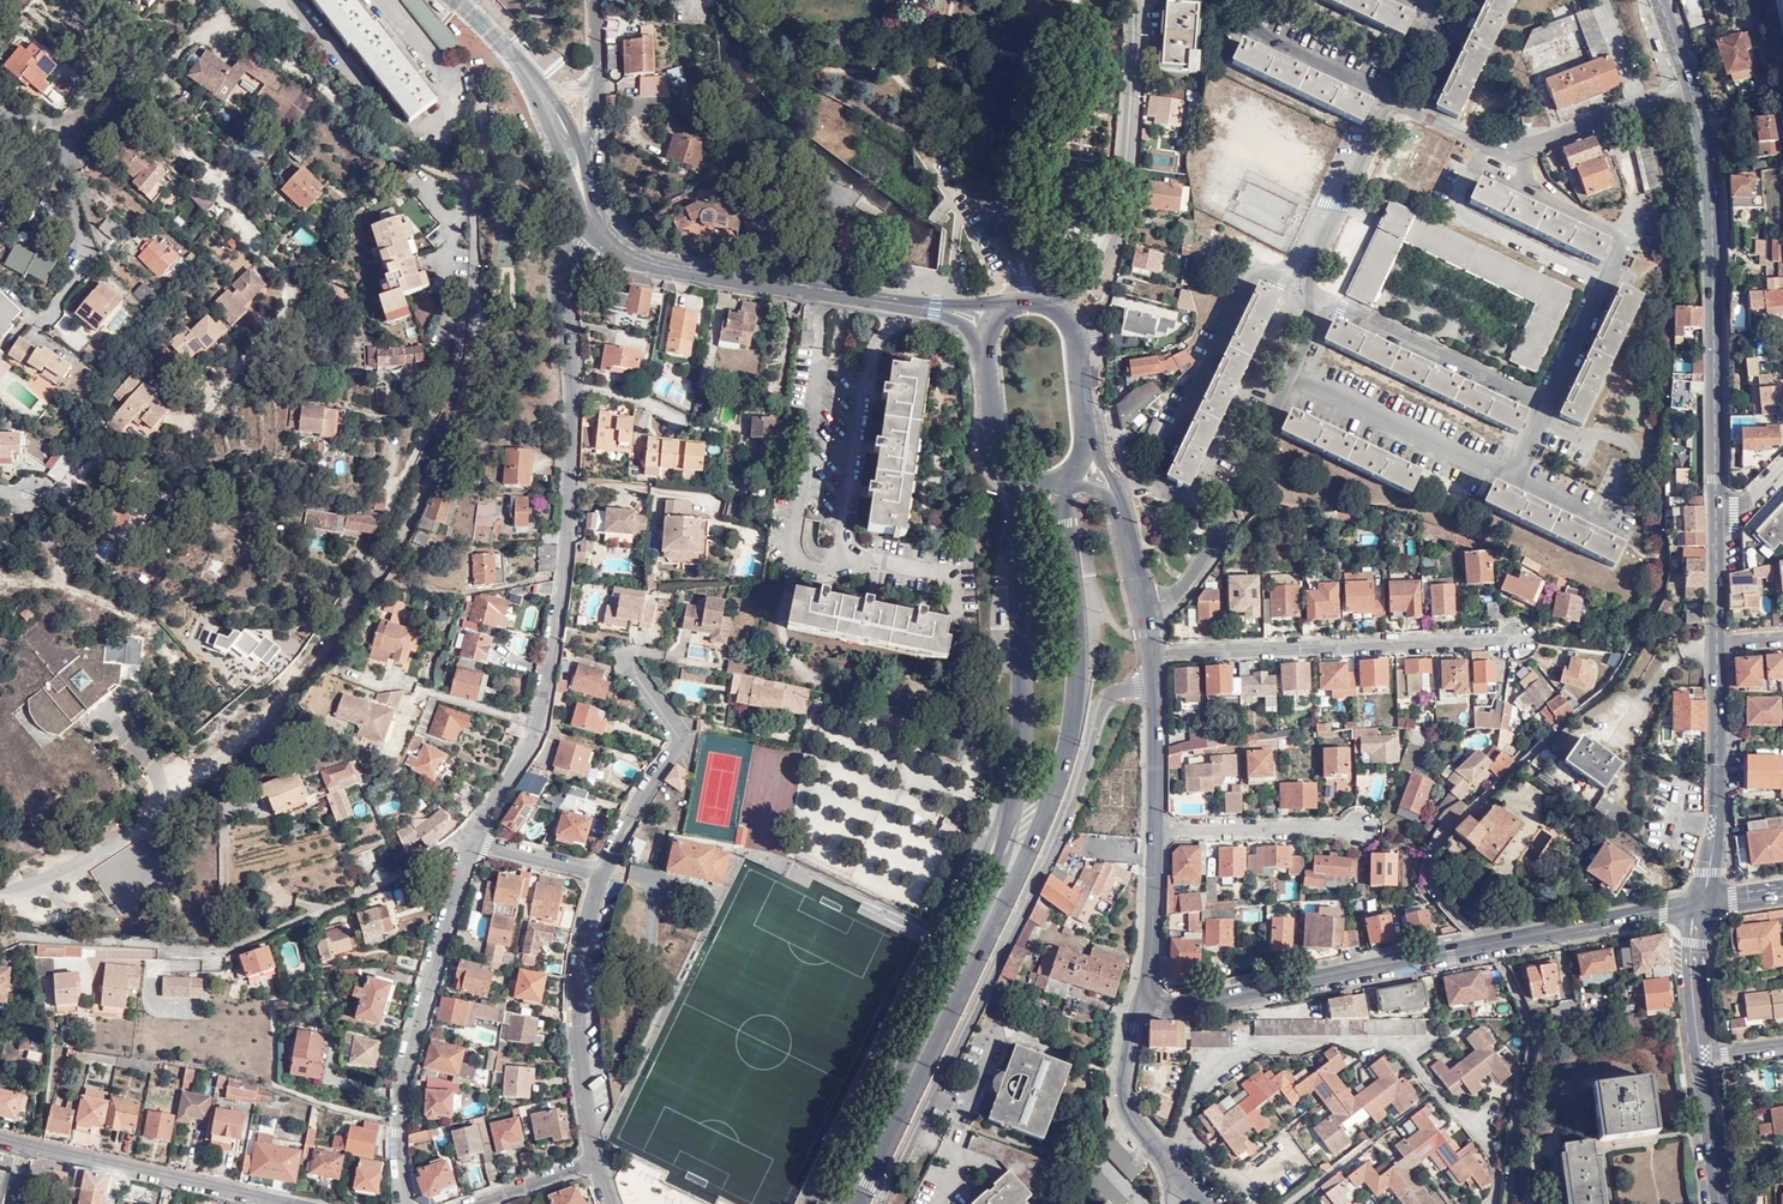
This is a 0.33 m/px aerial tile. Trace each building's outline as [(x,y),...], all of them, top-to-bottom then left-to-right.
[(374,25),(355,0),(311,0),(346,46),(349,45),(409,122),(436,100),(377,23),(374,25)] [(1403,41),(1413,20),(1382,4),(1373,0),(1319,0),(1403,41)] [(1481,15),(1450,78),(1436,108),(1457,119),(1515,0),(1488,0),(1481,15)] [(1700,0),(1682,0),(1696,41),(1712,35),(1700,0)] [(1165,14),(1163,36),(1163,40),(1162,55),(1161,67),(1188,68),(1188,72),(1196,73),(1198,54),(1194,54),(1196,21),(1198,6),(1165,4),(1165,14)] [(1592,9),(1569,17),(1533,31),(1523,49),(1524,51),(1583,29),(1595,63),(1546,82),(1557,112),(1622,86),(1592,9)] [(1753,30),(1718,42),(1729,75),(1731,74),(1734,82),(1756,75),(1746,48),(1757,44),(1753,30)] [(628,59),(628,75),(654,75),(652,38),(641,38),(641,41),(622,41),(623,59),(628,59)] [(1232,64),(1361,126),(1372,105),(1341,90),(1274,57),(1243,42),(1232,64)] [(189,73),(202,56),(191,47),(178,65),(189,73)] [(32,48),(27,54),(21,49),(3,70),(28,90),(31,87),(43,97),(50,88),(45,83),(58,69),(32,48)] [(268,105),(285,80),(243,51),(231,70),(205,51),(202,56),(189,73),(187,76),(223,101),(235,83),(267,105),(268,105)] [(1161,67),(1162,55),(1158,55),(1157,70),(1188,72),(1188,68),(1161,67)] [(684,101),(689,96),(680,67),(666,72),(675,100),(684,101)] [(641,81),(641,98),(668,100),(662,74),(654,77),(654,81),(641,81)] [(55,83),(67,93),(73,85),(62,75),(55,83)] [(467,95),(475,94),(475,86),(472,77),(465,79),(467,95)] [(302,92),(285,80),(268,105),(267,105),(262,113),(279,125),(302,92)] [(195,107),(183,95),(171,105),(181,120),(195,107)] [(641,98),(627,97),(627,116),(640,116),(640,114),(641,98)] [(1180,127),(1184,102),(1151,97),(1148,117),(1156,119),(1155,123),(1180,127)] [(1738,113),(1723,112),(1722,124),(1737,125),(1738,113)] [(1528,116),(1530,126),(1533,125),(1529,113),(1519,115),(1522,127),(1523,127),(1521,117),(1528,116)] [(1777,115),(1757,118),(1758,128),(1750,129),(1754,157),(1781,154),(1777,115)] [(1523,127),(1530,126),(1528,116),(1521,117),(1523,127)] [(1649,129),(1646,118),(1629,125),(1646,193),(1664,186),(1651,129),(1649,129)] [(667,143),(700,150),(701,144),(668,137),(667,143)] [(158,166),(161,163),(136,141),(134,143),(128,138),(111,157),(137,179),(133,183),(153,200),(166,186),(159,180),(166,173),(158,166)] [(1612,187),(1594,140),(1558,153),(1563,170),(1567,168),(1568,172),(1577,170),(1587,196),(1612,187)] [(695,174),(700,150),(667,143),(662,164),(683,168),(682,172),(695,174)] [(289,154),(298,164),(304,158),(294,149),(289,154)] [(168,170),(161,163),(158,166),(166,173),(168,170)] [(326,189),(303,169),(282,191),(304,212),(326,189)] [(989,172),(986,183),(998,186),(1001,174),(989,172)] [(1753,172),(1723,176),(1726,210),(1756,207),(1753,172)] [(1514,199),(1479,182),(1469,203),(1599,265),(1609,245),(1578,230),(1514,199)] [(214,201),(197,183),(187,191),(204,210),(214,201)] [(1187,211),(1190,188),(1151,184),(1148,209),(1179,212),(1179,210),(1187,211)] [(378,300),(382,311),(404,304),(401,297),(422,291),(417,277),(423,275),(414,246),(438,226),(404,185),(390,196),(397,219),(370,228),(386,277),(379,280),(384,297),(378,300)] [(733,201),(735,195),(714,191),(713,198),(733,201)] [(1574,291),(1391,204),(1346,295),(1372,308),(1404,241),(1538,304),(1511,361),(1536,373),(1574,291)] [(689,223),(691,227),(699,223),(701,226),(704,228),(708,228),(712,226),(725,227),(724,230),(735,232),(739,211),(708,205),(707,208),(695,206),(668,219),(674,230),(689,223)] [(120,231),(106,219),(98,228),(113,240),(120,231)] [(1185,229),(1183,255),(1193,257),(1194,221),(1179,220),(1178,228),(1185,229)] [(834,267),(842,268),(843,263),(854,265),(855,256),(858,236),(865,237),(867,226),(841,222),(834,267)] [(676,235),(691,227),(689,223),(674,230),(676,235)] [(309,250),(315,236),(297,228),(291,242),(309,250)] [(862,257),(865,237),(858,236),(855,256),(862,257)] [(1765,241),(1757,241),(1757,254),(1765,254),(1765,241)] [(1772,241),(1772,261),(1777,261),(1777,260),(1782,260),(1782,241),(1772,241)] [(167,255),(151,242),(138,256),(159,276),(176,257),(170,252),(167,255)] [(36,257),(16,247),(6,265),(25,276),(28,271),(45,280),(56,261),(39,251),(36,257)] [(1143,256),(1144,251),(1137,250),(1133,267),(1152,272),(1158,273),(1162,256),(1149,253),(1148,257),(1143,256)] [(1152,272),(1133,267),(1131,274),(1150,278),(1152,272)] [(247,313),(242,308),(241,306),(246,301),(248,303),(266,287),(251,270),(233,287),(237,291),(232,296),(228,291),(213,305),(232,326),(247,313)] [(623,280),(624,274),(623,273),(622,281),(652,286),(650,279),(633,275),(632,281),(623,280)] [(428,289),(423,275),(417,277),(422,291),(428,289)] [(1766,288),(1782,287),(1782,279),(1765,280),(1766,288)] [(666,281),(665,289),(677,291),(674,283),(666,281)] [(73,313),(86,325),(91,319),(100,327),(122,301),(100,282),(73,313)] [(142,286),(130,297),(143,312),(155,300),(142,286)] [(1168,479),(1190,489),(1281,296),(1260,286),(1243,320),(1212,387),(1183,449),(1168,479)] [(653,291),(631,287),(628,300),(611,297),(608,310),(648,317),(653,291)] [(1580,427),(1643,300),(1621,289),(1605,320),(1574,383),(1558,416),(1580,427)] [(1183,290),(1179,307),(1196,311),(1191,292),(1183,290)] [(1766,292),(1747,293),(1747,307),(1764,306),(1765,316),(1775,315),(1775,307),(1782,306),(1782,291),(1766,292)] [(13,327),(10,324),(21,312),(0,293),(0,342),(13,327)] [(1125,295),(1121,311),(1141,315),(1140,321),(1138,332),(1155,337),(1157,333),(1173,338),(1172,341),(1153,339),(1151,353),(1185,343),(1185,341),(1181,340),(1188,334),(1190,326),(1196,327),(1196,313),(1125,295)] [(742,302),(740,312),(756,314),(758,304),(742,302)] [(404,304),(382,311),(384,317),(405,310),(404,304)] [(690,355),(698,311),(674,307),(666,351),(690,355)] [(1703,308),(1676,308),(1675,340),(1683,340),(1684,329),(1703,329),(1703,308)] [(1141,315),(1121,311),(1117,309),(1116,314),(1140,321),(1141,315)] [(756,314),(740,312),(737,311),(737,314),(728,313),(726,322),(722,322),(718,345),(738,349),(738,343),(749,345),(751,334),(754,334),(756,314)] [(646,330),(647,320),(632,318),(631,329),(646,330)] [(91,319),(86,325),(95,333),(100,327),(91,319)] [(208,319),(206,321),(223,336),(208,319)] [(206,321),(192,334),(185,340),(180,335),(171,344),(187,362),(197,353),(203,346),(207,351),(223,336),(206,321)] [(1368,338),(1334,322),(1324,343),(1516,435),(1526,414),(1495,399),(1433,369),(1368,338)] [(185,340),(192,334),(187,329),(180,335),(185,340)] [(813,332),(802,330),(800,343),(812,345),(813,332)] [(41,350),(18,337),(7,356),(21,364),(22,361),(41,373),(43,368),(63,380),(71,365),(42,348),(41,350)] [(424,362),(422,349),(421,346),(385,350),(384,341),(367,340),(370,367),(424,362)] [(200,356),(207,351),(203,346),(197,353),(200,356)] [(641,353),(605,346),(601,369),(626,374),(628,369),(638,371),(641,353)] [(1196,362),(1186,350),(1171,357),(1170,356),(1167,358),(1168,359),(1158,361),(1157,357),(1146,360),(1129,362),(1132,377),(1180,369),(1183,374),(1196,362)] [(9,365),(0,359),(0,376),(9,365)] [(1685,366),(1674,366),(1673,375),(1685,376),(1685,366)] [(702,367),(699,384),(711,387),(714,369),(702,367)] [(900,535),(924,373),(892,367),(889,390),(880,389),(879,398),(887,399),(881,445),(872,444),(870,453),(879,454),(874,489),(865,488),(864,497),(872,498),(868,531),(900,535)] [(157,394),(133,373),(113,395),(120,402),(122,399),(126,403),(107,424),(120,435),(133,421),(138,426),(142,422),(152,431),(169,411),(154,398),(157,394)] [(1758,375),(1761,413),(1780,413),(1782,413),(1779,374),(1758,375)] [(1132,390),(1121,402),(1126,426),(1130,422),(1143,410),(1162,393),(1153,382),(1132,390)] [(1671,388),(1671,408),(1699,408),(1699,393),(1685,393),(1685,388),(1671,388)] [(1163,394),(1162,393),(1143,410),(1145,411),(1163,394)] [(591,396),(583,402),(582,418),(589,418),(591,396)] [(299,432),(322,434),(321,438),(334,439),(337,411),(291,407),(289,426),(300,428),(299,432)] [(1130,422),(1131,424),(1145,411),(1143,410),(1130,422)] [(607,417),(608,414),(599,413),(596,443),(630,447),(633,416),(623,415),(623,419),(607,417)] [(1322,428),(1291,413),(1280,434),(1409,496),(1419,475),(1391,461),(1322,428)] [(783,448),(782,448),(778,447),(778,439),(772,438),(775,421),(753,418),(750,438),(761,440),(758,464),(781,467),(783,448)] [(1145,441),(1155,445),(1164,425),(1155,420),(1145,441)] [(1164,425),(1155,445),(1157,446),(1167,426),(1164,425)] [(1765,428),(1742,429),(1744,469),(1756,468),(1755,451),(1762,450),(1762,446),(1781,446),(1780,425),(1765,426),(1765,428)] [(19,434),(0,434),(0,466),(12,466),(12,449),(19,450),(19,434)] [(483,450),(485,438),(467,435),(465,447),(483,450)] [(676,439),(661,438),(661,441),(646,440),(644,465),(674,468),(675,463),(683,464),(683,468),(701,470),(704,441),(694,440),(694,444),(676,442),(676,439)] [(315,443),(314,456),(322,456),(323,444),(315,443)] [(630,447),(596,443),(595,448),(629,451),(630,447)] [(505,485),(521,485),(521,473),(531,473),(532,451),(507,450),(505,485)] [(46,475),(55,481),(59,484),(73,464),(61,455),(46,475)] [(1691,472),(1679,472),(1679,491),(1691,491),(1691,472)] [(521,473),(521,485),(530,486),(531,473),(521,473)] [(1527,501),(1493,485),(1483,505),(1612,567),(1622,547),(1593,533),(1527,501)] [(374,511),(385,513),(388,496),(378,494),(374,511)] [(457,506),(432,496),(417,530),(438,533),(442,523),(449,526),(457,506)] [(527,526),(529,496),(512,496),(510,525),(527,526)] [(1704,532),(1703,497),(1683,497),(1684,508),(1672,508),(1673,533),(1681,533),(1704,532)] [(744,504),(729,500),(725,517),(739,521),(744,504)] [(665,543),(664,553),(666,553),(666,558),(694,560),(695,555),(696,555),(698,521),(689,521),(690,504),(667,502),(665,530),(659,530),(658,542),(665,543)] [(135,509),(133,513),(117,505),(109,523),(115,526),(113,531),(133,540),(145,515),(135,509)] [(1757,536),(1771,550),(1778,542),(1782,547),(1782,546),(1782,506),(1757,536)] [(303,526),(328,531),(343,535),(345,529),(376,535),(380,516),(380,515),(378,515),(366,512),(364,518),(348,514),(348,517),(307,508),(303,526)] [(1337,511),(1337,519),(1358,519),(1382,520),(1382,511),(1357,509),(1337,511)] [(606,511),(604,534),(634,536),(634,533),(645,534),(646,517),(636,516),(636,513),(606,511)] [(1335,511),(1318,513),(1319,523),(1336,522),(1335,511)] [(597,515),(587,515),(586,530),(596,530),(597,515)] [(1298,515),(1283,517),(1284,526),(1298,525),(1298,515)] [(1315,526),(1315,517),(1305,518),(1305,527),(1315,526)] [(1411,526),(1420,528),(1420,521),(1405,517),(1405,522),(1410,523),(1411,526)] [(1420,521),(1420,528),(1457,542),(1456,535),(1420,521)] [(558,544),(558,531),(543,530),(543,542),(558,544)] [(1704,540),(1704,532),(1681,533),(1681,546),(1704,546),(1704,540)] [(1456,535),(1457,542),(1493,554),(1492,547),(1456,535)] [(581,544),(580,553),(576,552),(576,559),(575,563),(584,564),(586,552),(592,553),(594,542),(586,539),(581,544)] [(556,572),(558,545),(538,547),(538,573),(556,572)] [(368,566),(378,553),(373,549),(362,546),(355,557),(368,566)] [(1683,550),(1682,562),(1686,562),(1704,562),(1704,550),(1683,550)] [(505,554),(474,554),(474,585),(505,585),(505,554)] [(1493,584),(1491,554),(1466,555),(1467,586),(1493,584)] [(1543,566),(1526,556),(1523,564),(1540,572),(1543,566)] [(1704,562),(1686,562),(1686,586),(1698,586),(1705,586),(1704,562)] [(1730,573),(1730,611),(1733,611),(1742,610),(1759,609),(1757,578),(1771,577),(1770,564),(1730,573)] [(1543,566),(1540,572),(1539,574),(1551,582),(1555,573),(1543,566)] [(1303,578),(1321,578),(1321,569),(1302,570),(1303,578)] [(1535,604),(1545,583),(1532,577),(1533,575),(1523,570),(1518,580),(1507,576),(1501,589),(1535,604)] [(1346,573),(1347,613),(1359,613),(1359,614),(1374,614),(1374,601),(1373,571),(1363,572),(1362,573),(1346,573)] [(1551,582),(1547,591),(1558,597),(1558,595),(1562,595),(1568,581),(1555,573),(1551,582)] [(1229,579),(1230,613),(1245,613),(1246,618),(1259,618),(1257,578),(1229,579)] [(1432,588),(1432,581),(1432,578),(1422,578),(1422,605),(1432,605),(1433,618),(1454,617),(1453,587),(1432,588)] [(1453,580),(1432,581),(1432,588),(1453,587),(1453,580)] [(555,581),(535,584),(535,596),(553,594),(555,581)] [(1420,618),(1419,583),(1391,585),(1391,618),(1420,618)] [(1338,620),(1336,584),(1316,586),(1316,593),(1307,593),(1308,621),(1323,620),(1322,614),(1325,614),(1326,621),(1338,620)] [(1272,600),(1273,616),(1299,616),(1298,586),(1271,587),(1272,600)] [(1698,586),(1686,586),(1685,597),(1698,597),(1698,586)] [(821,588),(820,597),(795,591),(788,623),(944,654),(950,623),(927,619),(928,610),(919,608),(918,616),(873,607),(875,599),(866,597),(864,606),(829,598),(830,590),(821,588)] [(1558,595),(1558,597),(1553,617),(1577,622),(1583,592),(1567,589),(1565,596),(1562,595),(1558,595)] [(1220,628),(1219,591),(1205,591),(1199,600),(1200,634),(1212,633),(1212,629),(1220,628)] [(472,619),(471,621),(478,623),(502,629),(508,602),(479,595),(473,615),(472,619)] [(604,621),(615,624),(617,616),(627,618),(640,621),(639,624),(651,627),(655,609),(643,607),(644,600),(620,595),(618,606),(607,604),(604,621)] [(704,619),(702,627),(702,631),(715,634),(712,646),(725,649),(731,618),(724,617),(726,601),(708,597),(705,613),(704,619)] [(398,628),(405,605),(388,600),(385,612),(393,615),(390,625),(398,628)] [(1374,601),(1374,614),(1374,617),(1384,617),(1383,600),(1374,601)] [(469,602),(464,617),(472,619),(473,615),(476,604),(469,602)] [(693,630),(694,624),(695,618),(696,611),(697,606),(687,604),(683,628),(693,630)] [(1488,621),(1497,621),(1498,620),(1496,604),(1487,604),(1488,621)] [(1497,605),(1498,620),(1506,619),(1505,605),(1497,605)] [(1641,621),(1646,611),(1635,607),(1631,616),(1641,621)] [(21,614),(27,621),(34,614),(29,608),(21,614)] [(1742,610),(1733,611),(1733,620),(1743,619),(1742,610)] [(1782,624),(1782,610),(1774,610),(1775,624),(1782,624)] [(46,733),(59,736),(79,720),(80,718),(80,713),(115,686),(119,686),(120,687),(122,678),(123,665),(104,663),(106,645),(86,643),(79,649),(54,617),(43,625),(34,614),(27,621),(36,632),(26,640),(56,677),(29,699),(29,711),(36,724),(46,733)] [(1687,624),(1702,624),(1702,615),(1687,615),(1687,624)] [(617,616),(615,624),(625,626),(627,618),(617,616)] [(1625,629),(1634,634),(1641,621),(1631,616),(1625,629)] [(476,630),(478,623),(471,621),(465,619),(463,626),(476,630)] [(412,645),(416,633),(398,628),(390,625),(389,625),(390,623),(382,621),(371,657),(388,662),(391,653),(396,654),(394,661),(406,664),(410,651),(412,645)] [(566,628),(563,644),(574,646),(577,629),(566,628)] [(1625,629),(1615,649),(1627,650),(1634,634),(1625,629)] [(468,633),(462,658),(485,664),(491,639),(468,633)] [(349,654),(344,652),(337,661),(346,664),(349,654)] [(1610,668),(1616,670),(1621,663),(1625,655),(1612,653),(1610,668)] [(1483,664),(1482,654),(1472,654),(1472,664),(1474,664),(1483,664)] [(406,672),(414,676),(422,660),(414,656),(406,672)] [(1767,658),(1768,666),(1769,681),(1782,679),(1782,656),(1767,658)] [(1454,690),(1454,695),(1468,694),(1466,663),(1441,664),(1442,658),(1438,658),(1439,673),(1442,673),(1442,691),(1454,690)] [(1759,658),(1736,660),(1738,691),(1770,692),(1769,681),(1768,666),(1760,666),(1759,658)] [(1767,658),(1759,658),(1760,666),(1768,666),(1767,658)] [(1589,674),(1592,664),(1571,660),(1568,671),(1564,669),(1560,682),(1566,683),(1564,689),(1578,692),(1579,687),(1586,689),(1587,685),(1592,686),(1595,675),(1589,674)] [(1736,660),(1729,660),(1730,691),(1738,691),(1736,660)] [(749,678),(752,665),(729,661),(727,673),(733,674),(741,676),(749,678)] [(1430,674),(1432,673),(1431,661),(1406,662),(1407,671),(1397,672),(1398,700),(1409,699),(1409,697),(1423,697),(1423,687),(1430,687),(1430,674)] [(1361,681),(1356,681),(1356,694),(1356,695),(1379,695),(1378,688),(1388,687),(1386,662),(1361,663),(1361,681)] [(1354,694),(1353,673),(1347,673),(1347,663),(1321,664),(1321,689),(1332,689),(1333,697),(1344,697),(1344,694),(1354,694)] [(1495,663),(1483,664),(1474,664),(1475,684),(1486,684),(1495,684),(1495,663)] [(579,664),(571,689),(604,699),(609,683),(601,681),(603,670),(579,664)] [(131,666),(123,665),(122,678),(130,679),(131,666)] [(1281,677),(1276,677),(1276,689),(1282,689),(1282,692),(1308,691),(1307,665),(1281,666),(1281,677)] [(459,668),(452,694),(475,700),(481,675),(459,668)] [(1238,696),(1238,680),(1230,680),(1230,668),(1206,669),(1207,696),(1238,696)] [(705,673),(682,669),(680,677),(704,681),(705,673)] [(1200,702),(1198,669),(1175,670),(1175,698),(1185,698),(1185,702),(1200,702)] [(569,672),(559,670),(558,678),(567,680),(569,672)] [(1454,697),(1454,695),(1454,690),(1442,691),(1442,673),(1439,673),(1440,697),(1454,697)] [(1525,693),(1541,678),(1536,673),(1520,687),(1525,693)] [(732,701),(735,702),(741,676),(733,674),(729,692),(734,693),(732,701)] [(1274,708),(1273,677),(1267,677),(1267,674),(1253,674),(1253,678),(1242,679),(1242,698),(1265,697),(1265,708),(1274,708)] [(475,700),(482,702),(489,677),(481,675),(475,700)] [(806,717),(811,691),(749,678),(741,676),(735,702),(806,717)] [(567,680),(558,678),(556,690),(566,693),(569,680),(567,680)] [(1555,694),(1541,678),(1525,693),(1516,701),(1525,711),(1533,704),(1538,709),(1555,694)] [(1486,684),(1475,684),(1474,684),(1474,695),(1486,695),(1486,684)] [(1496,695),(1495,684),(1486,684),(1486,695),(1496,695)] [(80,713),(80,718),(119,686),(115,686),(80,713)] [(1705,731),(1705,689),(1699,689),(1699,696),(1689,696),(1689,693),(1674,693),(1674,731),(1705,731)] [(563,707),(568,694),(566,693),(556,690),(553,704),(563,707)] [(385,693),(379,692),(376,700),(397,707),(403,691),(385,693)] [(381,718),(390,720),(394,711),(377,704),(373,705),(372,708),(368,707),(369,703),(344,693),(334,716),(359,726),(356,732),(374,738),(381,718)] [(1551,725),(1553,728),(1574,711),(1562,695),(1549,704),(1542,712),(1553,723),(1551,725)] [(436,699),(430,697),(414,734),(420,737),(422,738),(427,725),(426,724),(436,699)] [(1747,726),(1781,725),(1781,698),(1747,698),(1747,726)] [(1569,704),(1575,711),(1582,706),(1576,699),(1569,704)] [(600,733),(607,713),(579,704),(572,723),(600,733)] [(460,744),(469,717),(439,707),(430,733),(460,744)] [(1502,729),(1499,750),(1502,752),(1533,719),(1530,715),(1527,713),(1522,719),(1522,720),(1507,737),(1504,735),(1507,718),(1503,718),(1502,729)] [(1502,729),(1503,718),(1503,716),(1498,716),(1475,714),(1475,729),(1502,729)] [(550,725),(558,728),(561,719),(551,716),(550,725)] [(382,742),(390,720),(381,718),(374,738),(382,742)] [(979,730),(980,725),(947,718),(946,724),(979,730)] [(79,720),(59,736),(64,743),(85,726),(79,720)] [(1406,729),(1412,730),(1414,730),(1416,730),(1417,721),(1408,720),(1399,720),(1399,728),(1406,729)] [(505,733),(519,738),(525,726),(509,721),(505,733)] [(1316,732),(1353,729),(1354,729),(1354,723),(1316,725),(1316,732)] [(557,742),(561,729),(558,728),(550,725),(546,738),(554,741),(557,742)] [(1362,751),(1362,753),(1369,753),(1373,757),(1374,763),(1397,762),(1397,738),(1378,739),(1377,730),(1355,731),(1356,752),(1362,751)] [(1414,730),(1410,742),(1423,746),(1428,736),(1421,731),(1416,730),(1414,730)] [(1204,748),(1204,732),(1189,735),(1190,742),(1179,744),(1169,749),(1169,755),(1183,751),(1204,748)] [(414,734),(407,749),(413,752),(420,737),(414,734)] [(1261,734),(1239,736),(1239,743),(1262,740),(1261,734)] [(957,735),(948,754),(960,760),(969,741),(957,735)] [(1215,737),(1206,738),(1208,747),(1239,743),(1239,736),(1216,740),(1215,737)] [(1749,736),(1749,745),(1765,745),(1765,736),(1749,736)] [(544,769),(554,741),(546,738),(541,748),(530,765),(544,769)] [(1239,750),(1275,749),(1275,738),(1262,740),(1239,743),(1239,750)] [(1604,790),(1620,767),(1581,739),(1564,762),(1604,790)] [(582,762),(586,749),(563,741),(553,771),(566,776),(568,771),(571,772),(588,777),(592,765),(587,764),(582,762)] [(1208,748),(1204,749),(1204,754),(1239,750),(1239,743),(1208,747),(1208,748)] [(419,758),(412,754),(406,764),(435,780),(448,756),(428,744),(419,758)] [(1491,768),(1500,779),(1508,772),(1505,769),(1514,757),(1512,756),(1516,749),(1511,745),(1503,753),(1495,761),(1496,763),(1491,768)] [(1485,770),(1488,768),(1495,761),(1503,753),(1502,752),(1499,750),(1497,747),(1487,758),(1481,752),(1457,773),(1450,782),(1456,788),(1452,793),(1459,800),(1472,783),(1485,770)] [(591,750),(586,749),(582,762),(587,764),(591,750)] [(1350,775),(1349,749),(1323,749),(1323,777),(1341,778),(1341,775),(1350,775)] [(1272,777),(1271,753),(1247,753),(1249,779),(1272,777)] [(1369,753),(1362,753),(1363,764),(1374,763),(1373,757),(1369,753)] [(1505,769),(1508,772),(1509,770),(1517,760),(1514,757),(1505,769)] [(1747,790),(1781,790),(1781,783),(1781,758),(1748,757),(1747,790)] [(1204,766),(1205,793),(1212,794),(1212,788),(1212,780),(1223,780),(1236,779),(1236,758),(1212,758),(1212,766),(1204,766)] [(337,782),(352,774),(357,772),(352,761),(320,775),(327,790),(338,786),(337,782)] [(399,767),(390,763),(385,768),(393,777),(404,771),(399,767)] [(530,765),(525,771),(543,777),(545,770),(544,769),(530,765)] [(676,766),(665,782),(680,792),(691,777),(676,766)] [(1186,794),(1205,793),(1204,766),(1186,766),(1186,794)] [(1489,775),(1485,770),(1472,783),(1475,787),(1489,775)] [(305,806),(293,774),(273,782),(274,784),(256,792),(263,809),(269,807),(274,818),(305,806)] [(356,784),(352,774),(337,782),(338,786),(327,790),(330,796),(356,784)] [(1414,774),(1400,808),(1419,816),(1433,781),(1414,774)] [(1212,780),(1212,788),(1220,788),(1224,785),(1223,780),(1212,780)] [(1568,791),(1557,783),(1553,789),(1564,797),(1568,791)] [(1281,808),(1316,808),(1315,785),(1281,785),(1281,808)] [(584,801),(587,791),(572,786),(565,798),(558,811),(564,813),(554,841),(573,846),(575,841),(584,843),(591,821),(575,816),(581,800),(584,801)] [(536,798),(522,793),(502,823),(513,832),(536,798)] [(541,805),(558,811),(565,798),(546,793),(541,805)] [(1429,832),(1437,821),(1445,810),(1461,802),(1459,800),(1452,793),(1424,827),(1429,832)] [(1602,793),(1592,808),(1626,831),(1630,812),(1602,793)] [(456,808),(470,817),(476,808),(463,799),(456,808)] [(1523,825),(1487,801),(1455,833),(1494,863),(1523,825)] [(1419,816),(1400,808),(1397,814),(1417,822),(1419,816)] [(453,825),(441,810),(413,832),(425,847),(453,825)] [(401,820),(408,817),(405,812),(392,817),(397,829),(403,826),(401,820)] [(1782,861),(1782,830),(1770,832),(1768,821),(1765,821),(1764,814),(1750,815),(1751,823),(1747,823),(1748,833),(1744,834),(1749,868),(1761,866),(1761,864),(1782,861)] [(953,841),(960,824),(944,818),(937,835),(953,841)] [(1768,821),(1770,832),(1782,830),(1782,821),(1782,818),(1770,820),(1768,821)] [(1088,837),(1072,832),(1058,861),(1063,863),(1069,851),(1079,855),(1088,837)] [(1738,858),(1744,858),(1742,837),(1735,838),(1738,858)] [(1205,875),(1206,841),(1197,841),(1197,849),(1197,876),(1205,875)] [(724,885),(730,854),(674,842),(667,873),(724,885)] [(1616,897),(1639,861),(1632,856),(1630,859),(1606,843),(1586,871),(1602,882),(1599,887),(1616,897)] [(1255,855),(1247,856),(1246,876),(1261,875),(1262,867),(1287,867),(1287,875),(1301,876),(1300,858),(1287,857),(1287,848),(1260,848),(1255,848),(1255,855)] [(1197,885),(1197,876),(1197,849),(1179,849),(1173,855),(1173,877),(1167,877),(1166,915),(1200,912),(1202,912),(1204,912),(1205,893),(1174,896),(1173,885),(1197,885)] [(1245,877),(1244,850),(1221,850),(1221,877),(1245,877)] [(1397,885),(1396,855),(1372,855),(1372,885),(1397,885)] [(1357,860),(1337,859),(1331,858),(1315,857),(1315,872),(1306,872),(1305,886),(1348,887),(1349,877),(1356,877),(1357,860)] [(1054,865),(1040,895),(1067,915),(1069,913),(1085,922),(1107,877),(1085,867),(1079,881),(1076,879),(1070,891),(1068,890),(1074,878),(1054,865)] [(374,876),(384,877),(385,868),(374,867),(374,876)] [(525,900),(530,874),(520,872),(518,878),(498,875),(497,884),(493,903),(495,903),(492,913),(514,918),(516,908),(518,899),(525,900)] [(537,884),(561,889),(563,880),(538,876),(537,884)] [(1207,880),(1207,892),(1217,892),(1217,879),(1207,880)] [(493,903),(497,884),(488,882),(482,911),(492,913),(495,903),(493,903)] [(521,920),(529,921),(529,916),(556,921),(562,889),(561,889),(537,884),(536,884),(532,904),(525,902),(523,909),(521,920)] [(1365,897),(1365,884),(1357,884),(1357,897),(1364,897),(1365,897)] [(1424,886),(1417,888),(1419,896),(1426,893),(1424,886)] [(251,908),(250,891),(239,891),(239,908),(251,908)] [(1207,892),(1207,905),(1217,903),(1217,892),(1207,892)] [(525,902),(525,900),(518,899),(516,908),(523,909),(525,902)] [(1246,907),(1246,899),(1238,899),(1238,903),(1238,908),(1246,907)] [(1207,905),(1207,911),(1233,909),(1234,908),(1234,903),(1207,905)] [(1034,905),(998,979),(1011,986),(1028,953),(1022,950),(1035,924),(1042,927),(1049,912),(1034,905)] [(384,906),(355,915),(364,945),(378,942),(376,934),(382,933),(383,934),(391,931),(384,906)] [(1277,913),(1276,906),(1267,907),(1268,914),(1277,913)] [(1262,921),(1262,908),(1242,908),(1241,920),(1262,921)] [(1338,909),(1319,908),(1318,915),(1307,914),(1305,947),(1341,949),(1341,950),(1349,948),(1349,933),(1349,931),(1343,931),(1344,916),(1337,915),(1338,909)] [(1233,909),(1207,911),(1207,916),(1207,945),(1232,945),(1232,916),(1233,915),(1233,909)] [(1739,917),(1739,922),(1767,918),(1768,919),(1782,917),(1782,910),(1739,917)] [(1200,931),(1200,912),(1187,914),(1189,932),(1200,931)] [(514,918),(492,913),(492,915),(484,960),(512,967),(515,954),(502,952),(503,946),(509,946),(514,918)] [(1411,944),(1433,939),(1428,913),(1407,916),(1411,944)] [(1372,950),(1396,945),(1390,915),(1366,920),(1372,950)] [(1271,951),(1284,952),(1284,946),(1291,946),(1293,920),(1272,919),(1271,951)] [(1781,963),(1775,921),(1729,927),(1732,955),(1761,951),(1764,966),(1781,963)] [(350,949),(343,924),(333,927),(334,931),(325,934),(326,940),(318,942),(319,946),(317,946),(321,963),(333,959),(332,955),(350,949)] [(554,929),(530,925),(525,955),(536,956),(538,943),(541,944),(544,943),(547,940),(552,941),(554,929)] [(1441,936),(1457,933),(1452,927),(1439,929),(1441,936)] [(1349,931),(1349,933),(1349,948),(1359,946),(1357,931),(1349,931)] [(1184,942),(1184,935),(1184,932),(1173,932),(1173,938),(1177,938),(1177,942),(1184,942)] [(1199,978),(1200,935),(1184,935),(1184,942),(1177,942),(1177,938),(1173,938),(1172,941),(1171,941),(1171,959),(1164,959),(1163,984),(1171,984),(1172,978),(1185,978),(1199,978)] [(1663,938),(1616,946),(1619,971),(1633,968),(1634,974),(1645,973),(1645,979),(1671,976),(1666,940),(1663,938)] [(64,957),(64,956),(64,949),(45,948),(45,945),(38,945),(37,956),(64,957)] [(81,957),(81,946),(64,946),(64,949),(64,956),(81,957)] [(1088,958),(1048,946),(1034,985),(1044,988),(1046,983),(1067,990),(1069,985),(1112,998),(1125,958),(1092,947),(1088,958)] [(267,947),(241,956),(244,967),(237,970),(239,978),(248,975),(248,976),(274,967),(267,947)] [(1341,949),(1305,947),(1304,964),(1341,956),(1341,950),(1341,949)] [(1615,971),(1610,951),(1578,958),(1582,978),(1615,971)] [(34,959),(38,973),(53,972),(52,958),(34,959)] [(139,986),(139,967),(105,963),(102,1003),(125,1005),(127,985),(139,986)] [(494,972),(459,963),(453,987),(487,996),(494,972)] [(1557,980),(1555,965),(1526,971),(1531,1000),(1556,995),(1554,981),(1557,980)] [(0,966),(0,1001),(7,1002),(12,967),(0,966)] [(520,971),(512,970),(506,996),(515,998),(520,971)] [(1444,979),(1450,1006),(1484,999),(1486,1004),(1496,1002),(1489,970),(1444,979)] [(544,976),(520,971),(515,998),(539,1003),(544,976)] [(80,1002),(79,973),(54,975),(56,1003),(80,1002)] [(191,978),(164,977),(163,995),(190,997),(191,978)] [(1185,985),(1185,989),(1198,986),(1199,978),(1185,978),(1185,985)] [(356,1020),(380,1027),(390,986),(368,979),(364,994),(355,992),(353,999),(362,1001),(356,1020)] [(1643,984),(1646,1010),(1671,1008),(1668,982),(1643,984)] [(1381,1018),(1427,1009),(1423,985),(1376,993),(1381,1018)] [(1745,996),(1747,1020),(1774,1017),(1774,1019),(1782,1018),(1782,991),(1745,996)] [(1331,1020),(1368,1020),(1364,995),(1328,1002),(1331,1020)] [(496,1009),(468,1001),(467,1004),(443,997),(437,1019),(464,1026),(465,1020),(467,1012),(477,1014),(477,1013),(492,1017),(492,1022),(501,1024),(503,1011),(496,1009)] [(1326,997),(1306,1001),(1310,1020),(1331,1020),(1328,1002),(1326,997)] [(1484,999),(1450,1006),(1451,1011),(1486,1004),(1484,999)] [(1578,1018),(1576,1001),(1561,1003),(1561,1008),(1553,1010),(1553,1018),(1578,1018)] [(1646,1010),(1647,1018),(1672,1017),(1671,1008),(1646,1010)] [(510,1014),(511,1013),(503,1011),(501,1024),(508,1025),(506,1040),(542,1046),(544,1035),(541,1035),(535,1034),(537,1020),(510,1014)] [(475,1022),(477,1014),(467,1012),(465,1020),(475,1022)] [(1425,1035),(1425,1019),(1368,1020),(1331,1020),(1310,1020),(1254,1019),(1254,1036),(1363,1035),(1362,1033),(1367,1033),(1367,1036),(1425,1035)] [(1729,1022),(1732,1042),(1745,1040),(1743,1019),(1729,1022)] [(544,1021),(537,1020),(535,1034),(541,1035),(544,1021)] [(1147,1023),(1145,1025),(1145,1052),(1183,1050),(1183,1020),(1173,1020),(1173,1022),(1155,1023),(1147,1023)] [(1209,1031),(1209,1026),(1200,1026),(1200,1032),(1190,1032),(1190,1048),(1230,1048),(1230,1031),(1209,1031)] [(1504,1065),(1499,1059),(1488,1047),(1495,1041),(1488,1032),(1487,1033),(1482,1026),(1466,1038),(1476,1050),(1449,1071),(1441,1060),(1431,1069),(1447,1090),(1460,1080),(1472,1095),(1482,1087),(1477,1082),(1487,1074),(1490,1079),(1492,1078),(1495,1075),(1501,1083),(1511,1075),(1509,1072),(1515,1068),(1509,1061),(1507,1062),(1504,1065)] [(318,1068),(322,1037),(298,1033),(292,1078),(321,1082),(322,1069),(318,1068)] [(354,1039),(355,1037),(345,1035),(344,1045),(353,1046),(354,1039)] [(379,1044),(354,1039),(353,1046),(351,1064),(375,1068),(379,1044)] [(432,1040),(422,1075),(428,1076),(436,1078),(438,1071),(474,1079),(478,1062),(474,1061),(476,1055),(472,1054),(474,1051),(464,1048),(463,1049),(432,1040)] [(44,1045),(30,1041),(19,1042),(20,1050),(29,1049),(27,1058),(40,1062),(44,1045)] [(504,1060),(509,1060),(510,1052),(505,1051),(505,1047),(504,1044),(504,1042),(498,1042),(496,1052),(495,1059),(504,1060)] [(1038,1138),(1064,1063),(1037,1053),(1036,1055),(1028,1051),(1027,1049),(1015,1046),(1010,1070),(1020,1074),(1021,1072),(1023,1072),(1025,1065),(1028,1066),(1030,1070),(1015,1110),(1012,1112),(1009,1111),(1011,1103),(1011,1101),(1000,1096),(987,1119),(1000,1124),(1000,1122),(1011,1126),(1010,1127),(1038,1138)] [(92,1053),(88,1051),(71,1047),(68,1056),(77,1058),(76,1061),(91,1065),(92,1060),(91,1060),(92,1053)] [(1198,1116),(1206,1127),(1210,1123),(1216,1131),(1224,1142),(1231,1151),(1227,1154),(1233,1161),(1248,1149),(1242,1142),(1246,1139),(1241,1134),(1251,1126),(1257,1133),(1266,1125),(1254,1110),(1267,1100),(1279,1091),(1283,1096),(1291,1106),(1314,1090),(1333,1114),(1312,1129),(1333,1155),(1351,1142),(1343,1132),(1346,1129),(1342,1124),(1349,1118),(1363,1107),(1375,1123),(1386,1116),(1381,1109),(1391,1102),(1400,1114),(1421,1098),(1415,1090),(1408,1095),(1400,1085),(1392,1074),(1386,1066),(1391,1062),(1385,1054),(1370,1066),(1381,1079),(1353,1100),(1333,1074),(1350,1062),(1347,1058),(1346,1058),(1343,1061),(1339,1056),(1332,1047),(1323,1055),(1328,1062),(1310,1076),(1304,1069),(1293,1078),(1287,1069),(1275,1078),(1269,1083),(1262,1076),(1259,1071),(1241,1084),(1250,1096),(1237,1106),(1232,1101),(1229,1103),(1233,1109),(1227,1113),(1224,1109),(1219,1113),(1214,1107),(1213,1105),(1198,1116)] [(495,1059),(496,1052),(490,1051),(487,1071),(493,1072),(495,1059)] [(115,1064),(116,1056),(94,1053),(92,1060),(115,1064)] [(502,1074),(504,1060),(495,1059),(493,1072),(502,1074)] [(1386,1066),(1392,1074),(1397,1070),(1391,1062),(1386,1066)] [(1070,1065),(1064,1063),(1038,1138),(1042,1140),(1070,1065)] [(533,1069),(505,1066),(501,1097),(526,1099),(528,1079),(532,1079),(533,1069)] [(198,1072),(187,1069),(184,1081),(190,1082),(195,1083),(198,1072)] [(1765,1089),(1774,1087),(1772,1069),(1763,1070),(1765,1089)] [(1270,1070),(1262,1076),(1269,1083),(1275,1078),(1270,1070)] [(1012,1082),(1015,1082),(1015,1078),(996,1071),(987,1093),(994,1095),(1000,1083),(1009,1086),(1010,1084),(1012,1082)] [(219,1075),(217,1086),(224,1088),(227,1077),(219,1075)] [(1495,1075),(1492,1078),(1498,1085),(1501,1083),(1495,1075)] [(436,1078),(428,1076),(427,1090),(426,1090),(425,1112),(426,1112),(426,1118),(433,1119),(436,1116),(436,1113),(450,1113),(451,1094),(450,1093),(451,1081),(436,1078)] [(1651,1132),(1643,1077),(1591,1085),(1599,1140),(1651,1132)] [(1408,1095),(1415,1090),(1407,1080),(1400,1085),(1408,1095)] [(226,1095),(255,1100),(257,1088),(256,1087),(228,1082),(226,1095)] [(1018,1083),(1015,1082),(1012,1082),(1010,1084),(1009,1086),(1009,1088),(1009,1091),(1011,1092),(1014,1094),(1018,1083)] [(489,1098),(490,1090),(478,1087),(477,1096),(489,1098)] [(269,1103),(271,1092),(257,1088),(255,1100),(269,1103)] [(32,1098),(23,1096),(0,1091),(0,1117),(16,1121),(19,1112),(27,1114),(32,1098)] [(1279,1091),(1267,1100),(1271,1105),(1283,1096),(1279,1091)] [(183,1093),(178,1120),(193,1123),(194,1118),(206,1120),(210,1097),(183,1093)] [(254,1105),(255,1100),(226,1095),(225,1099),(254,1105)] [(78,1114),(81,1101),(70,1098),(67,1110),(52,1107),(46,1130),(69,1135),(75,1113),(78,1114)] [(107,1103),(83,1098),(76,1130),(90,1133),(92,1125),(101,1128),(107,1103)] [(136,1128),(141,1104),(114,1098),(107,1128),(119,1130),(120,1125),(136,1128)] [(1167,1119),(1169,1111),(1165,1110),(1167,1102),(1154,1099),(1150,1114),(1167,1119)] [(1220,1103),(1214,1107),(1219,1113),(1224,1109),(1220,1103)] [(534,1114),(532,1104),(517,1108),(519,1117),(534,1114)] [(1729,1104),(1719,1106),(1720,1116),(1731,1115),(1729,1104)] [(1332,1203),(1349,1203),(1348,1203),(1361,1194),(1354,1187),(1363,1180),(1376,1196),(1388,1186),(1403,1203),(1442,1203),(1443,1203),(1435,1193),(1429,1197),(1421,1186),(1412,1193),(1407,1186),(1415,1179),(1409,1171),(1430,1154),(1432,1157),(1432,1159),(1441,1171),(1448,1166),(1461,1184),(1465,1180),(1470,1186),(1475,1181),(1482,1190),(1492,1181),(1484,1171),(1488,1168),(1483,1162),(1479,1165),(1471,1156),(1478,1151),(1471,1142),(1461,1150),(1453,1141),(1451,1142),(1448,1145),(1437,1132),(1433,1126),(1426,1118),(1431,1114),(1425,1106),(1410,1118),(1420,1129),(1405,1142),(1404,1139),(1394,1147),(1404,1158),(1391,1167),(1387,1161),(1373,1171),(1367,1162),(1346,1178),(1340,1171),(1320,1187),(1326,1195),(1333,1203),(1332,1203)] [(1771,1109),(1773,1123),(1775,1134),(1775,1136),(1782,1135),(1782,1107),(1771,1109)] [(216,1113),(210,1113),(207,1132),(222,1135),(221,1141),(220,1148),(229,1150),(231,1141),(238,1142),(243,1114),(217,1108),(216,1113)] [(558,1120),(556,1111),(529,1117),(533,1140),(551,1137),(552,1142),(569,1138),(565,1118),(558,1120)] [(173,1118),(151,1113),(145,1136),(168,1141),(173,1118)] [(1438,1122),(1431,1114),(1426,1118),(1433,1126),(1438,1122)] [(477,1124),(480,1137),(486,1136),(481,1117),(471,1119),(473,1126),(477,1124)] [(1342,1124),(1346,1129),(1353,1123),(1349,1118),(1342,1124)] [(348,1151),(354,1152),(371,1157),(374,1157),(379,1124),(365,1120),(364,1128),(351,1126),(349,1138),(335,1135),(333,1148),(348,1151)] [(515,1120),(490,1125),(496,1153),(509,1151),(508,1145),(520,1142),(515,1120)] [(1009,1130),(1010,1127),(1011,1126),(1000,1122),(1000,1124),(999,1126),(1002,1128),(1007,1130),(1009,1130)] [(1210,1123),(1206,1127),(1212,1134),(1216,1131),(1210,1123)] [(1775,1134),(1773,1123),(1759,1125),(1761,1135),(1775,1134)] [(481,1153),(475,1127),(453,1132),(458,1158),(459,1158),(460,1162),(471,1160),(470,1156),(481,1153)] [(305,1142),(312,1144),(313,1144),(315,1130),(307,1129),(305,1142)] [(1441,1129),(1437,1132),(1448,1145),(1451,1142),(1441,1129)] [(407,1135),(408,1142),(431,1137),(429,1130),(407,1135)] [(222,1135),(207,1132),(206,1138),(221,1141),(222,1135)] [(1059,1164),(973,1132),(967,1148),(999,1160),(1011,1170),(993,1184),(990,1181),(987,1184),(983,1188),(986,1191),(970,1203),(1020,1203),(1032,1194),(1038,1195),(1059,1164)] [(254,1156),(244,1155),(242,1170),(251,1172),(251,1173),(294,1181),(300,1151),(270,1145),(271,1137),(260,1134),(258,1143),(257,1144),(254,1156)] [(1143,1169),(1113,1136),(1100,1147),(1131,1180),(1143,1169)] [(270,1145),(300,1151),(301,1142),(271,1137),(270,1145)] [(305,1142),(303,1153),(310,1154),(312,1144),(305,1142)] [(1231,1151),(1224,1142),(1218,1146),(1225,1156),(1227,1154),(1231,1151)] [(1590,1142),(1560,1147),(1569,1203),(1599,1203),(1590,1142)] [(337,1178),(341,1157),(315,1151),(310,1172),(337,1178)] [(522,1168),(531,1166),(528,1153),(519,1155),(522,1168)] [(381,1163),(359,1159),(353,1187),(377,1192),(381,1163)] [(442,1159),(418,1169),(421,1178),(418,1179),(424,1195),(429,1198),(437,1195),(436,1191),(452,1184),(442,1159)] [(488,1181),(496,1179),(492,1162),(483,1164),(488,1181)] [(1325,1172),(1331,1167),(1328,1163),(1321,1163),(1319,1169),(1325,1172)] [(73,1192),(73,1188),(82,1190),(81,1193),(79,1203),(113,1203),(115,1197),(105,1195),(109,1178),(78,1171),(76,1176),(31,1166),(30,1166),(27,1181),(73,1192)] [(1128,1203),(1096,1169),(1084,1180),(1106,1203),(1127,1203),(1128,1203)] [(1728,1169),(1730,1183),(1739,1182),(1737,1169),(1728,1169)] [(576,1187),(548,1197),(551,1203),(582,1203),(576,1187)] [(81,1193),(82,1190),(73,1188),(73,1192),(70,1203),(79,1203),(81,1193)] [(1323,1203),(1332,1203),(1333,1203),(1326,1195),(1320,1199),(1323,1203)]
